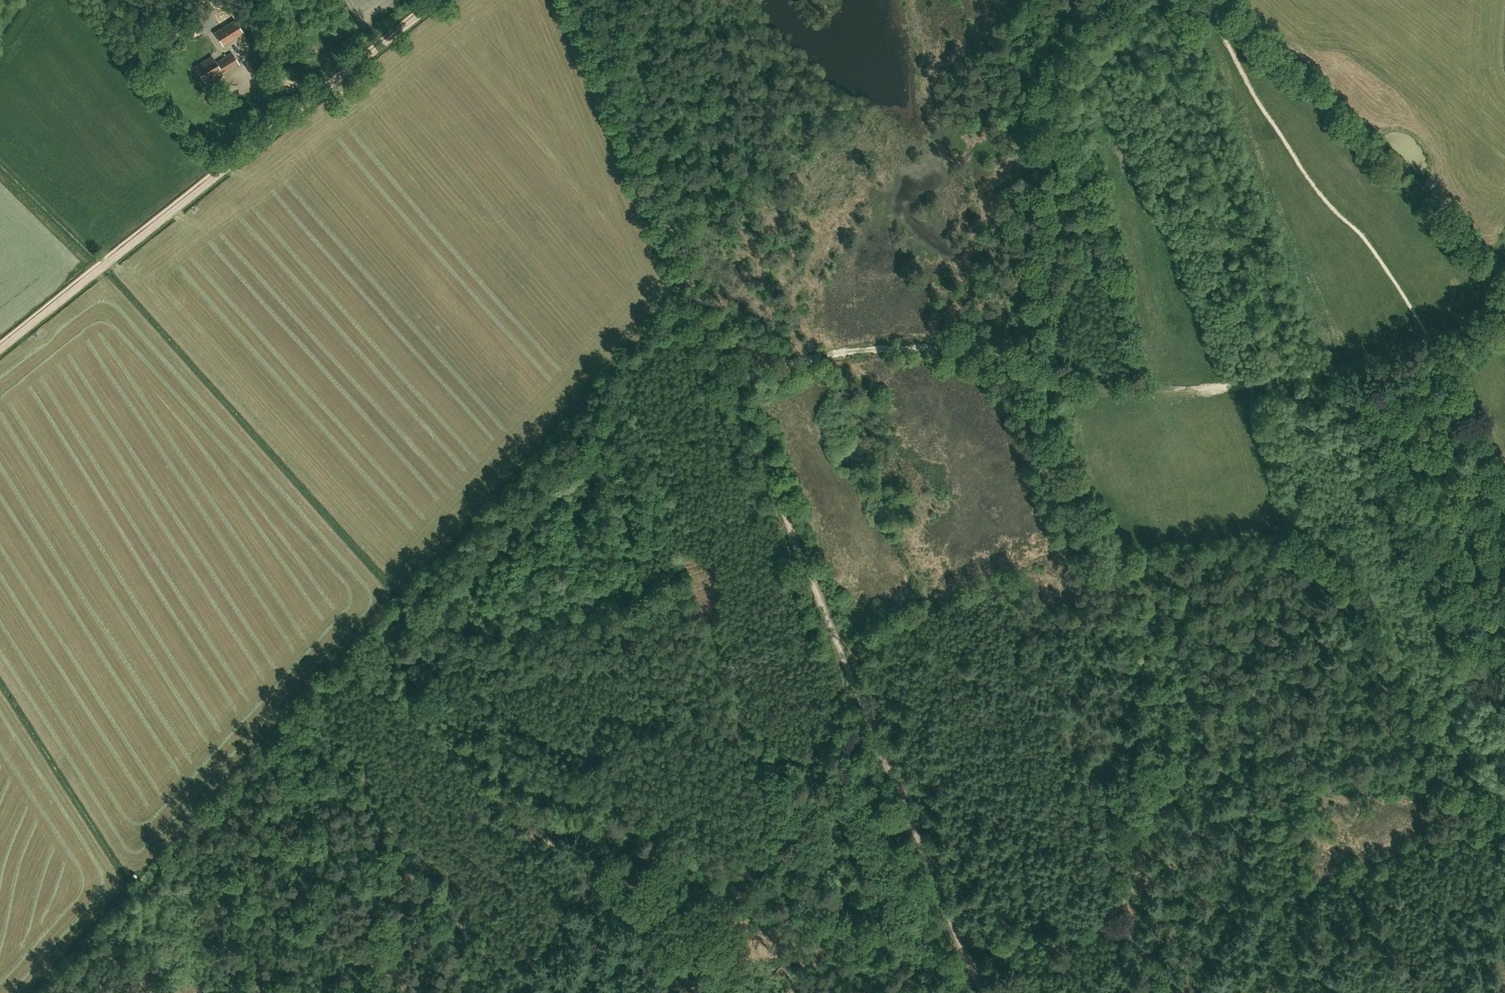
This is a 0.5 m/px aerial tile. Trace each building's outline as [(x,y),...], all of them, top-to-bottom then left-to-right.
[(223,46),(244,33),(235,19),(214,32),(223,46)] [(200,32),(194,33),(195,38),(205,37),(203,23),(198,24),(200,32)] [(220,72),(222,74),(241,63),(233,50),(214,61),(212,57),(197,66),(206,81),(220,72)]
